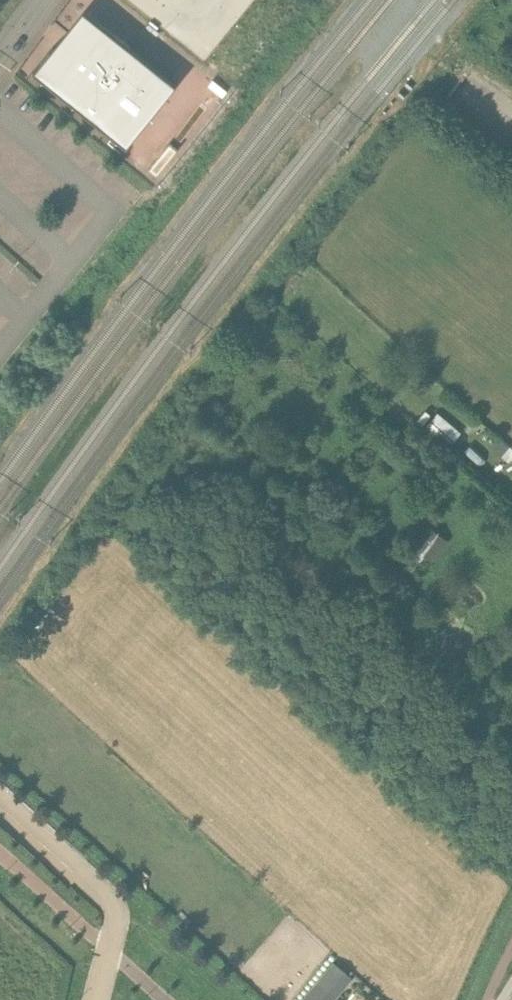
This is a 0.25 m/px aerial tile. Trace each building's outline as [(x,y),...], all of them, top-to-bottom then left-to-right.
[(60,52),(54,46),(34,71),(126,146),(177,84),(90,14),(60,52)] [(458,430),(437,412),(424,427),(448,447),(461,433),(458,430)] [(432,522),(414,544),(433,560),(451,538),(432,522)]
